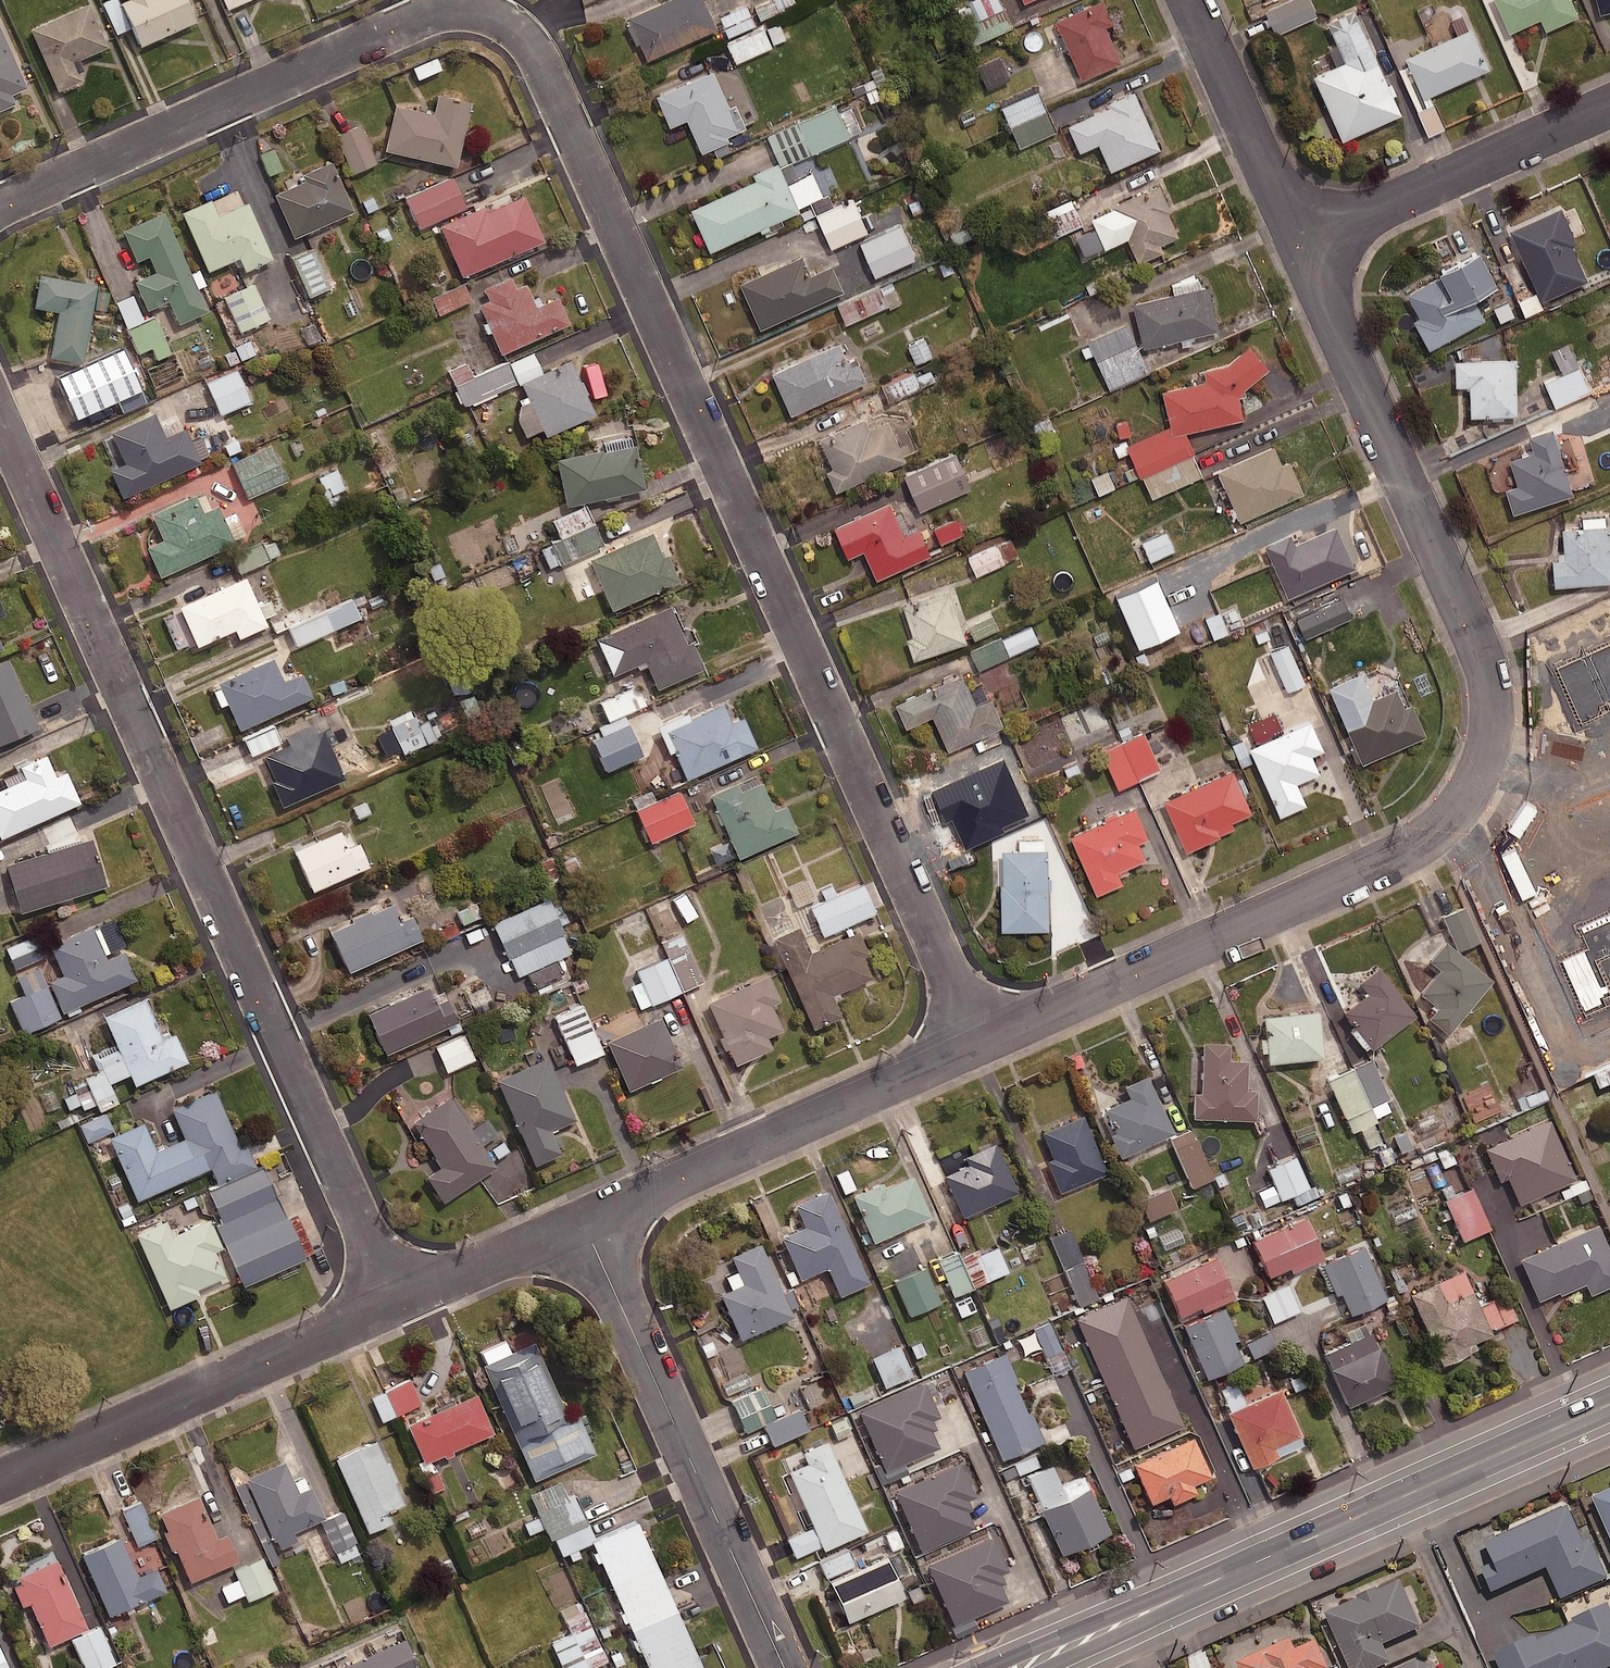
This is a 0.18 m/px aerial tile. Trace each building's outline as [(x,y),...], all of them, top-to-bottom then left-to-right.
[(101,2),(115,31),(130,24),(138,43),(193,17),(185,0),(105,0),(101,2)] [(705,0),(656,0),(627,13),(646,55),(715,24),(705,0)] [(746,0),(745,0),(720,12),(728,31),(755,19),(746,0)] [(1001,0),(956,0),(971,38),(1010,23),(1001,0)] [(1104,0),(1090,0),(1055,16),(1081,74),(1121,57),(1105,20),(1111,17),(1104,0)] [(1309,0),(1292,0),(1265,12),(1275,36),(1317,17),(1309,0)] [(1568,0),(1494,0),(1508,34),(1540,20),(1544,32),(1576,19),(1568,0)] [(1601,15),(1609,12),(1609,0),(1597,0),(1601,15)] [(103,43),(84,1),(28,25),(55,87),(81,76),(72,57),(103,43)] [(1400,116),(1355,12),(1328,24),(1345,64),(1314,78),(1341,142),(1400,116)] [(772,42),(762,22),(727,39),(737,59),(772,42)] [(0,32),(0,104),(12,99),(8,90),(22,84),(0,32)] [(1486,72),(1468,33),(1406,61),(1423,100),(1486,72)] [(1007,77),(998,54),(977,62),(986,85),(1007,77)] [(731,108),(713,65),(656,89),(669,120),(687,113),(700,147),(728,136),(726,131),(745,123),(737,105),(731,108)] [(1054,127),(1037,88),(1002,104),(1020,143),(1054,127)] [(1159,143),(1136,90),(1068,121),(1079,147),(1098,138),(1110,165),(1159,143)] [(430,111),(391,102),(381,148),(455,164),(469,98),(434,91),(430,111)] [(767,132),(788,178),(799,172),(792,157),(848,132),(846,127),(859,121),(850,102),(838,108),(834,102),(767,132)] [(1433,104),(1416,112),(1429,137),(1445,129),(1433,104)] [(376,160),(360,118),(334,128),(350,170),(376,160)] [(691,203),(709,245),(799,205),(797,201),(821,191),(811,169),(786,180),(776,156),(752,167),(755,175),(691,203)] [(330,162),(272,190),(293,234),(351,207),(330,162)] [(464,205),(451,175),(405,195),(418,225),(464,205)] [(1177,231),(1155,181),(1113,199),(1115,202),(1091,212),(1104,243),(1127,233),(1138,257),(1162,246),(1159,239),(1177,231)] [(521,187),(440,224),(461,270),(542,234),(521,187)] [(867,227),(852,194),(833,202),(828,190),(809,198),(829,244),(867,227)] [(1083,220),(1072,195),(1046,206),(1056,231),(1083,220)] [(204,199),(183,209),(209,267),(234,255),(241,269),(271,256),(245,200),(212,215),(204,199)] [(1563,220),(1556,204),(1507,225),(1539,297),(1583,278),(1558,222),(1563,220)] [(163,208),(125,225),(146,273),(134,278),(145,303),(165,294),(176,319),(206,305),(163,208)] [(1491,283),(1470,242),(1430,263),(1435,272),(1400,291),(1413,315),(1410,317),(1424,345),(1481,315),(1470,294),(1491,283)] [(326,284),(311,247),(290,255),(304,293),(326,284)] [(808,271),(800,252),(740,278),(760,322),(842,287),(831,261),(808,271)] [(94,281),(37,272),(32,304),(54,307),(47,352),(82,357),(94,281)] [(511,274),(474,291),(501,349),(567,319),(554,292),(525,305),(511,274)] [(1132,298),(1143,343),(1179,334),(1181,342),(1192,339),(1190,331),(1216,325),(1206,280),(1200,282),(1199,276),(1171,282),(1173,288),(1132,298)] [(898,298),(890,278),(837,300),(846,320),(898,298)] [(252,280),(223,292),(241,333),(269,321),(252,280)] [(469,299),(460,280),(425,295),(434,314),(469,299)] [(125,326),(143,318),(131,292),(114,300),(125,326)] [(1504,296),(1489,304),(1498,321),(1513,313),(1504,296)] [(143,318),(125,326),(136,351),(150,345),(155,357),(169,351),(152,314),(143,318)] [(1148,369),(1126,318),(1079,339),(1085,354),(1094,351),(1110,386),(1148,369)] [(865,377),(846,334),(772,367),(790,409),(865,377)] [(933,352),(925,335),(908,343),(916,359),(933,352)] [(255,351),(249,337),(228,346),(235,360),(255,351)] [(1193,449),(1195,448),(1185,427),(1244,415),(1239,391),(1245,390),(1244,384),(1269,363),(1249,340),(1225,360),(1203,365),(1205,374),(1161,383),(1168,420),(1126,439),(1141,473),(1193,449)] [(1587,388),(1567,343),(1553,349),(1562,371),(1542,379),(1552,402),(1587,388)] [(1514,411),(1510,355),(1451,359),(1452,382),(1465,382),(1467,414),(1514,411)] [(590,411),(567,357),(516,379),(540,433),(590,411)] [(503,363),(455,385),(464,404),(512,382),(503,363)] [(914,367),(883,381),(891,398),(936,378),(930,366),(916,372),(914,367)] [(106,367),(58,388),(73,421),(121,400),(106,367)] [(248,399),(234,367),(205,380),(218,412),(248,399)] [(122,459),(104,467),(118,496),(197,459),(181,427),(165,435),(152,409),(108,430),(122,459)] [(868,423),(864,414),(819,434),(832,463),(826,466),(835,486),(905,455),(887,415),(868,423)] [(1557,456),(1548,424),(1525,431),(1529,447),(1501,455),(1509,480),(1501,483),(1509,509),(1568,491),(1562,469),(1576,464),(1572,451),(1557,456)] [(270,441),(231,460),(247,494),(286,476),(270,441)] [(643,489),(634,441),(554,457),(563,504),(643,489)] [(1281,459),(1273,441),(1217,466),(1240,516),(1302,487),(1288,456),(1281,459)] [(970,483),(954,448),(904,470),(920,505),(970,483)] [(1193,449),(1141,473),(1152,497),(1204,473),(1193,449)] [(343,486),(335,467),(317,474),(324,493),(343,486)] [(162,535),(146,543),(160,571),(231,537),(207,486),(151,512),(162,535)] [(930,549),(918,522),(902,529),(888,497),(834,522),(847,551),(863,544),(876,574),(930,549)] [(584,506),(553,520),(569,557),(601,543),(584,506)] [(954,506),(928,518),(938,540),(964,528),(954,506)] [(1609,577),(1603,512),(1578,514),(1579,524),(1558,526),(1561,556),(1548,557),(1550,582),(1609,577)] [(1287,592),(1354,563),(1335,521),(1300,536),(1296,527),(1265,540),(1287,592)] [(674,579),(651,527),(585,555),(607,607),(674,579)] [(1173,548),(1166,529),(1142,538),(1149,557),(1173,548)] [(278,554),(271,537),(230,553),(237,569),(278,554)] [(1007,558),(999,540),(968,553),(976,571),(1007,558)] [(241,575),(179,604),(199,647),(261,618),(241,575)] [(1350,615),(1337,583),(1316,592),(1321,603),(1296,614),(1304,634),(1350,615)] [(968,636),(952,585),(902,602),(912,631),(906,633),(913,654),(968,636)] [(358,615),(351,598),(288,626),(295,643),(358,615)] [(697,666),(669,602),(592,635),(609,675),(642,661),(653,685),(697,666)] [(1594,611),(1606,741),(1609,741),(1609,610),(1594,611)] [(1038,637),(1030,621),(971,649),(979,665),(1038,637)] [(1304,679),(1288,640),(1270,647),(1286,687),(1304,679)] [(4,655),(0,657),(0,737),(34,722),(4,655)] [(267,655),(217,678),(238,722),(307,691),(297,669),(278,678),(267,655)] [(975,701),(962,669),(895,698),(906,722),(932,711),(947,745),(1003,721),(991,694),(975,701)] [(1362,758),(1425,730),(1411,697),(1404,700),(1397,683),(1373,694),(1362,669),(1329,683),(1362,758)] [(642,702),(635,685),(598,699),(605,717),(642,702)] [(719,703),(663,729),(685,777),(757,743),(742,712),(727,720),(719,703)] [(411,713),(390,723),(402,749),(423,739),(411,713)] [(1322,745),(1309,715),(1249,743),(1246,735),(1231,741),(1242,764),(1255,757),(1280,810),(1305,799),(1295,777),(1318,767),(1310,750),(1322,745)] [(623,719),(587,737),(603,770),(639,752),(623,719)] [(279,739),(272,724),(243,737),(250,752),(279,739)] [(320,726),(262,750),(283,800),(341,775),(320,726)] [(1160,771),(1143,731),(1102,748),(1118,788),(1160,771)] [(44,754),(0,773),(0,775),(4,783),(0,785),(0,833),(77,798),(64,768),(53,773),(44,754)] [(987,793),(995,789),(989,776),(981,780),(972,762),(938,779),(955,815),(989,799),(987,793)] [(1251,807),(1232,765),(1163,795),(1186,846),(1234,824),(1230,817),(1251,807)] [(771,808),(756,772),(708,793),(734,853),(794,827),(783,802),(771,808)] [(677,785),(635,802),(651,839),(693,821),(677,785)] [(1121,877),(1118,872),(1128,867),(1126,862),(1144,853),(1137,837),(1145,833),(1132,803),(1070,832),(1096,889),(1121,877)] [(1602,963),(1609,957),(1609,928),(1598,911),(1609,895),(1609,896),(1609,812),(1537,919),(1575,945),(1582,934),(1602,963)] [(336,823),(291,845),(310,886),(365,860),(355,837),(344,842),(336,823)] [(1001,924),(1047,925),(1048,845),(1043,845),(1043,835),(1018,835),(1018,846),(1001,846),(1001,924)] [(102,882),(88,836),(4,862),(19,909),(102,882)] [(806,878),(787,887),(796,905),(815,896),(806,878)] [(861,883),(810,907),(823,934),(873,910),(861,883)] [(470,891),(428,909),(441,937),(462,928),(460,922),(480,913),(470,891)] [(393,897),(327,927),(345,967),(411,936),(393,897)] [(544,897),(493,921),(516,970),(567,946),(544,897)] [(1474,940),(1461,906),(1442,914),(1455,948),(1474,940)] [(46,982),(57,1009),(133,977),(121,948),(110,952),(98,924),(91,927),(90,923),(47,941),(62,976),(46,982)] [(792,928),(772,936),(809,1026),(840,1013),(831,993),(874,975),(855,929),(802,951),(792,928)] [(47,952),(38,931),(4,945),(12,966),(47,952)] [(664,955),(679,989),(700,979),(682,937),(661,946),(664,955)] [(1489,978),(1443,939),(1428,958),(1437,966),(1418,989),(1437,1004),(1427,1015),(1445,1030),(1489,978)] [(679,989),(664,955),(632,969),(637,980),(626,984),(636,1007),(679,989)] [(532,977),(539,993),(570,979),(575,991),(587,985),(575,958),(532,977)] [(46,982),(38,963),(15,972),(23,992),(7,998),(21,1029),(59,1013),(57,1009),(46,982)] [(1412,1013),(1376,964),(1358,977),(1367,990),(1343,1007),(1356,1025),(1350,1029),(1364,1048),(1412,1013)] [(761,973),(708,997),(735,1057),(771,1041),(764,1026),(782,1018),(761,973)] [(436,979),(363,1011),(381,1051),(454,1019),(436,979)] [(116,1046),(127,1071),(132,1081),(184,1058),(172,1030),(159,1035),(141,994),(101,1012),(116,1046)] [(551,1016),(572,1061),(599,1048),(577,1003),(551,1016)] [(1321,1054),(1315,1007),(1262,1013),(1267,1060),(1321,1054)] [(656,1014),(605,1037),(628,1086),(679,1063),(656,1014)] [(473,1057),(462,1032),(434,1044),(444,1069),(473,1057)] [(1226,1040),(1201,1039),(1200,1088),(1193,1088),(1192,1115),(1253,1117),(1254,1089),(1243,1088),(1244,1057),(1226,1057),(1226,1040)] [(127,1071),(116,1046),(93,1056),(99,1068),(69,1082),(73,1090),(61,1096),(67,1107),(79,1102),(81,1107),(94,1102),(96,1107),(115,1098),(106,1080),(127,1071)] [(543,1055),(494,1077),(531,1160),(557,1149),(546,1125),(570,1114),(543,1055)] [(1390,1108),(1370,1060),(1327,1078),(1350,1130),(1358,1126),(1366,1145),(1382,1138),(1372,1115),(1390,1108)] [(1169,1131),(1144,1073),(1123,1083),(1128,1095),(1104,1106),(1114,1129),(1107,1132),(1116,1154),(1169,1131)] [(1489,1083),(1460,1096),(1472,1122),(1501,1110),(1489,1083)] [(216,1182),(255,1165),(241,1134),(234,1137),(212,1086),(170,1104),(184,1136),(154,1150),(141,1120),(107,1135),(135,1197),(208,1164),(216,1182)] [(493,1166),(446,1096),(409,1120),(438,1164),(423,1174),(440,1200),(493,1166)] [(111,1127),(103,1110),(79,1122),(87,1139),(111,1127)] [(1103,1170),(1079,1112),(1037,1130),(1061,1187),(1103,1170)] [(1574,1176),(1549,1118),(1484,1147),(1498,1178),(1506,1175),(1517,1201),(1574,1176)] [(1211,1176),(1191,1126),(1170,1135),(1190,1185),(1211,1176)] [(1014,1189),(993,1141),(939,1164),(960,1213),(1014,1189)] [(1266,1166),(1279,1196),(1291,1191),(1296,1203),(1312,1196),(1295,1154),(1266,1166)] [(199,1211),(213,1205),(219,1219),(274,1194),(260,1162),(255,1165),(216,1182),(205,1187),(207,1193),(194,1199),(199,1211)] [(926,1214),(907,1174),(878,1187),(876,1182),(852,1193),(873,1238),(926,1214)] [(1173,1206),(1165,1186),(1138,1196),(1146,1217),(1173,1206)] [(1488,1225),(1470,1186),(1444,1198),(1461,1237),(1488,1225)] [(831,1207),(823,1188),(793,1201),(803,1223),(779,1233),(798,1275),(824,1264),(837,1292),(868,1278),(836,1205),(831,1207)] [(219,1219),(213,1221),(240,1282),(301,1254),(274,1194),(219,1219)] [(218,1243),(207,1216),(190,1223),(183,1207),(133,1229),(166,1304),(196,1291),(193,1285),(222,1272),(210,1246),(218,1243)] [(1321,1255),(1304,1214),(1251,1236),(1267,1273),(1288,1264),(1290,1268),(1321,1255)] [(1536,1297),(1555,1289),(1556,1291),(1583,1280),(1588,1291),(1609,1281),(1609,1259),(1594,1222),(1518,1256),(1536,1297)] [(1096,1295),(1067,1228),(1049,1235),(1078,1303),(1096,1295)] [(738,1336),(790,1313),(786,1305),(796,1300),(789,1286),(780,1290),(758,1240),(729,1252),(736,1268),(723,1274),(729,1288),(719,1292),(738,1336)] [(1386,1294),(1363,1242),(1318,1262),(1331,1292),(1338,1289),(1348,1311),(1386,1294)] [(1006,1269),(995,1245),(942,1269),(953,1293),(1006,1269)] [(1231,1294),(1212,1254),(1162,1278),(1179,1312),(1199,1303),(1201,1308),(1231,1294)] [(936,1301),(921,1266),(894,1278),(909,1313),(936,1301)] [(1409,1290),(1439,1360),(1475,1344),(1472,1339),(1490,1331),(1489,1327),(1515,1316),(1504,1292),(1477,1304),(1461,1267),(1409,1290)] [(1297,1309),(1286,1282),(1260,1293),(1271,1320),(1297,1309)] [(1180,1423),(1123,1294),(1074,1316),(1131,1445),(1180,1423)] [(1241,1359),(1219,1306),(1182,1321),(1204,1375),(1241,1359)] [(1046,1317),(1031,1325),(1045,1355),(1061,1348),(1046,1317)] [(1393,1382),(1366,1319),(1344,1328),(1349,1338),(1323,1349),(1345,1402),(1393,1382)] [(532,1477),(593,1450),(575,1409),(563,1415),(526,1329),(476,1350),(532,1477)] [(1273,1347),(1268,1330),(1245,1338),(1250,1355),(1273,1347)] [(910,1373),(897,1342),(870,1354),(882,1384),(910,1373)] [(1038,1439),(1000,1351),(961,1367),(1000,1455),(1038,1439)] [(418,1402),(407,1378),(370,1396),(381,1419),(418,1402)] [(1218,1386),(1228,1409),(1244,1401),(1234,1379),(1218,1386)] [(904,1458),(937,1444),(931,1429),(936,1427),(932,1418),(937,1415),(923,1381),(856,1408),(886,1480),(909,1470),(904,1458)] [(763,1421),(773,1416),(760,1385),(730,1398),(743,1429),(763,1421)] [(1244,1401),(1228,1409),(1226,1409),(1250,1463),(1301,1440),(1277,1387),(1244,1401)] [(405,1420),(421,1458),(440,1450),(442,1455),(452,1451),(450,1446),(490,1430),(474,1391),(405,1420)] [(773,1416),(763,1421),(771,1441),(806,1426),(797,1406),(773,1416)] [(843,1414),(828,1421),(836,1439),(851,1432),(843,1414)] [(1208,1473),(1191,1434),(1131,1460),(1149,1500),(1168,1491),(1172,1500),(1194,1490),(1190,1481),(1208,1473)] [(403,1498),(374,1436),(332,1455),(366,1528),(389,1518),(384,1507),(403,1498)] [(864,1527),(824,1439),(800,1450),(806,1461),(787,1470),(812,1524),(785,1536),(794,1554),(820,1543),(821,1546),(864,1527)] [(1034,1452),(999,1467),(1004,1479),(1039,1464),(1034,1452)] [(1106,1529),(1074,1456),(1027,1477),(1059,1550),(1106,1529)] [(296,1491),(280,1458),(243,1476),(245,1479),(234,1484),(241,1498),(251,1493),(277,1546),(294,1538),(290,1529),(322,1514),(308,1485),(296,1491)] [(971,1494),(958,1462),(892,1488),(916,1548),(972,1525),(961,1498),(971,1494)] [(549,1536),(584,1519),(571,1492),(565,1495),(557,1480),(529,1493),(539,1514),(522,1522),(528,1533),(544,1525),(549,1536)] [(1592,1495),(1609,1536),(1609,1487),(1592,1495)] [(213,1538),(194,1493),(156,1509),(185,1578),(238,1556),(228,1532),(213,1538)] [(154,1535),(139,1500),(121,1508),(135,1543),(154,1535)] [(1581,1539),(1566,1505),(1484,1541),(1494,1564),(1480,1570),(1490,1591),(1546,1566),(1560,1597),(1607,1577),(1589,1536),(1581,1539)] [(359,1552),(340,1508),(319,1517),(324,1528),(312,1533),(316,1542),(328,1538),(338,1561),(359,1552)] [(634,1519),(594,1536),(587,1521),(553,1537),(561,1553),(589,1540),(593,1547),(589,1549),(593,1558),(597,1557),(619,1607),(615,1609),(620,1620),(624,1618),(631,1634),(628,1635),(633,1646),(636,1645),(647,1667),(701,1667),(634,1519)] [(134,1574),(117,1534),(79,1550),(106,1611),(165,1586),(155,1565),(134,1574)] [(1003,1568),(990,1536),(926,1562),(953,1630),(972,1622),(969,1614),(1006,1598),(995,1571),(1003,1568)] [(855,1566),(846,1547),(819,1559),(845,1618),(901,1593),(884,1553),(855,1566)] [(53,1555),(7,1575),(19,1602),(27,1598),(46,1642),(67,1633),(83,1667),(94,1667),(113,1660),(96,1622),(85,1627),(53,1555)] [(273,1585),(259,1555),(232,1567),(236,1576),(219,1584),(226,1599),(242,1591),(246,1598),(273,1585)] [(1398,1579),(1324,1612),(1349,1667),(1372,1667),(1389,1660),(1381,1643),(1419,1626),(1398,1579)] [(578,1596),(569,1600),(565,1591),(554,1596),(569,1630),(549,1639),(562,1667),(581,1667),(605,1657),(578,1596)] [(1531,1635),(1494,1652),(1501,1667),(1603,1667),(1609,1665),(1609,1611),(1606,1602),(1572,1617),(1574,1623),(1534,1640),(1531,1635)] [(400,1631),(315,1667),(417,1667),(400,1631)] [(1289,1639),(1237,1661),(1240,1667),(1324,1667),(1328,1666),(1316,1638),(1293,1648),(1289,1639)] [(1426,1656),(1400,1667),(1431,1667),(1426,1656)]
